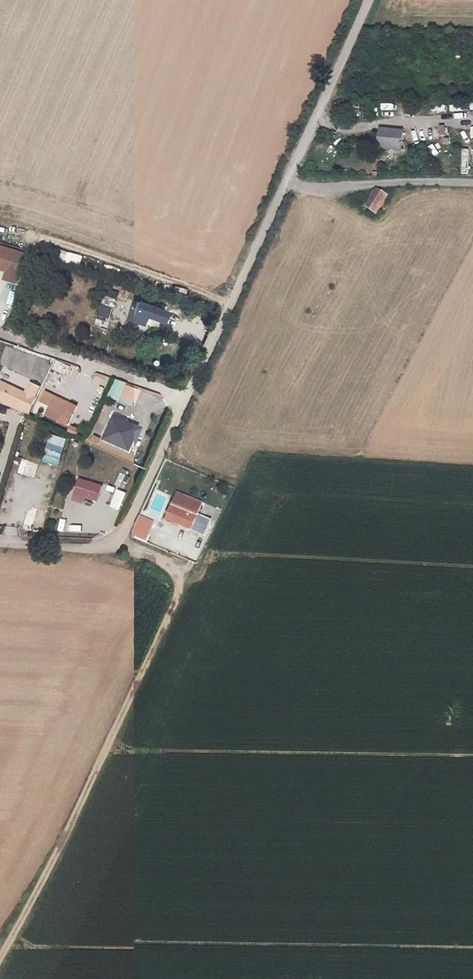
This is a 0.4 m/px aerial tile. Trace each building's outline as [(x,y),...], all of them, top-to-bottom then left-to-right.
[(382,148),(403,150),(404,135),(383,133),(382,148)] [(464,151),(465,163),(472,163),(472,155),(472,150),(464,151)] [(378,216),(389,198),(378,191),(366,208),(378,216)] [(22,253),(0,247),(0,270),(4,271),(2,279),(13,282),(22,253)] [(100,304),(98,317),(111,319),(116,292),(107,290),(104,305),(100,304)] [(6,307),(12,308),(15,294),(9,293),(6,307)] [(163,315),(137,306),(133,318),(159,327),(163,315)] [(97,318),(94,328),(107,332),(110,321),(97,318)] [(89,384),(102,390),(108,378),(95,372),(89,384)] [(120,402),(127,386),(116,381),(109,397),(120,402)] [(38,388),(29,384),(25,393),(4,383),(0,392),(0,399),(27,412),(38,388)] [(134,403),(139,391),(127,387),(122,398),(134,403)] [(67,424),(73,412),(65,409),(69,403),(55,396),(46,415),(67,424)] [(134,403),(122,398),(121,402),(132,407),(134,403)] [(73,412),(75,406),(69,403),(65,409),(73,412)] [(127,450),(133,437),(121,431),(124,426),(125,423),(114,418),(104,440),(114,445),(112,449),(120,452),(122,448),(127,450)] [(76,435),(79,430),(71,426),(68,432),(76,435)] [(133,437),(135,431),(124,426),(121,431),(133,437)] [(62,458),(68,440),(52,435),(46,453),(62,458)] [(59,466),(62,458),(46,453),(43,460),(59,466)] [(35,477),(38,463),(20,459),(18,473),(35,477)] [(113,486),(117,473),(110,471),(106,483),(113,486)] [(99,501),(103,486),(98,485),(98,484),(79,479),(75,493),(86,497),(99,501)] [(105,507),(120,511),(124,495),(109,491),(105,507)] [(200,501),(176,491),(165,517),(190,527),(200,501)] [(84,503),(86,497),(75,493),(73,499),(84,503)] [(28,508),(25,521),(39,526),(43,513),(28,508)] [(130,539),(148,545),(156,523),(139,517),(130,539)]
